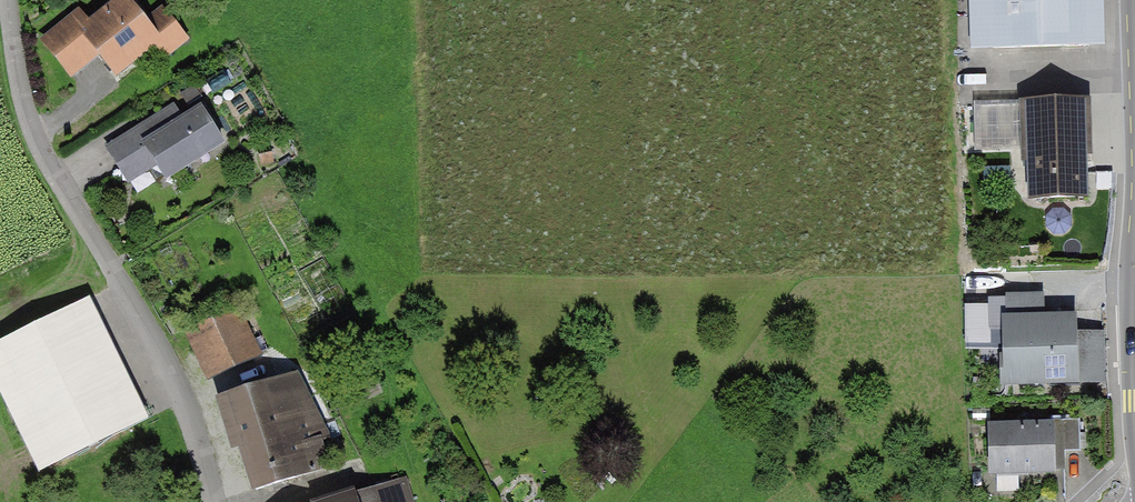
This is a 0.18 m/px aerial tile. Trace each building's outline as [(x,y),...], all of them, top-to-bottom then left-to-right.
[(39,46),(67,79),(91,58),(111,81),(149,49),(163,65),(194,39),(162,3),(142,20),(124,0),(109,0),(84,21),(77,13),(39,46)] [(968,57),(1102,53),(1101,0),(966,0),(968,57)] [(1085,102),(1016,104),(1018,202),(1087,200),(1085,102)] [(171,105),(101,149),(125,186),(149,170),(159,186),(221,146),(196,106),(178,117),(171,105)] [(35,463),(149,414),(95,289),(0,329),(0,380),(35,463)] [(236,310),(182,336),(206,385),(260,359),(236,310)] [(1071,317),(998,318),(999,388),(1073,386),(1071,336),(1071,317)] [(1071,336),(1073,386),(1107,385),(1105,335),(1071,336)] [(233,451),(247,491),(320,466),(313,444),(330,438),(296,373),(209,403),(227,453),(233,451)] [(1079,424),(1051,426),(1053,470),(1066,469),(1065,453),(1080,452),(1079,424)] [(1051,426),(984,428),(986,481),(1053,478),(1053,470),(1051,426)] [(405,481),(327,501),(411,501),(405,481)]
